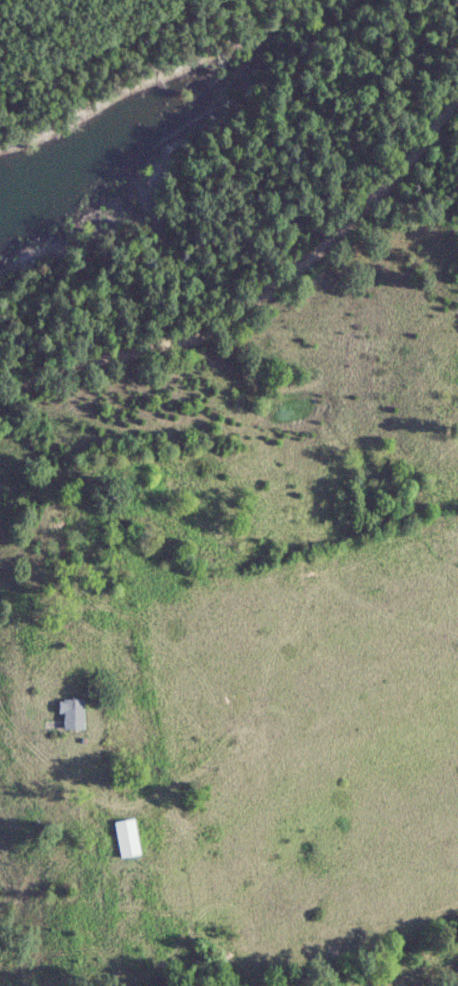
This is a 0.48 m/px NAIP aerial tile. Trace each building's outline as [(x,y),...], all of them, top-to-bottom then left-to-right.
[(58,728),(80,728),(81,700),(52,699),(52,712),(59,712),(58,728)] [(132,854),(130,819),(110,820),(111,855),(132,854)]
